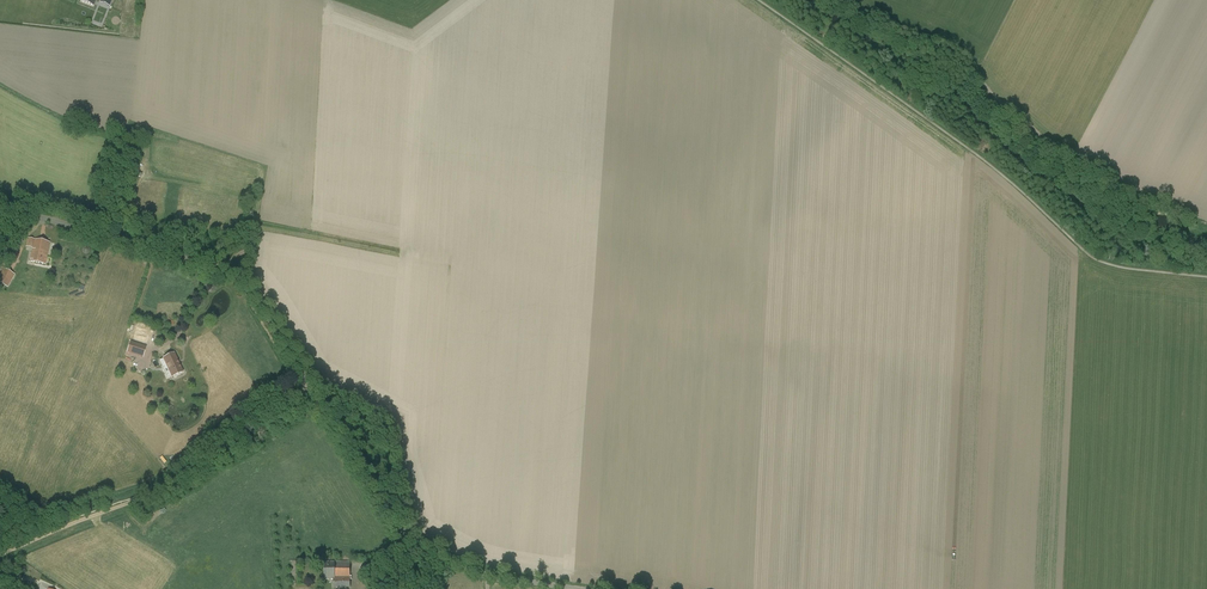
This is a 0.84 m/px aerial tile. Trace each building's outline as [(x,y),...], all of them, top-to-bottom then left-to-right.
[(26,246),(33,248),(30,261),(45,265),(50,243),(28,238),(26,246)] [(4,267),(0,274),(0,283),(8,287),(15,274),(4,267)] [(130,341),(127,352),(143,358),(147,346),(130,341)] [(166,354),(167,356),(163,358),(172,377),(183,372),(174,353),(171,354),(170,352),(166,354)] [(335,562),(325,562),(325,579),(334,579),(334,588),(350,588),(350,562),(335,562)]
